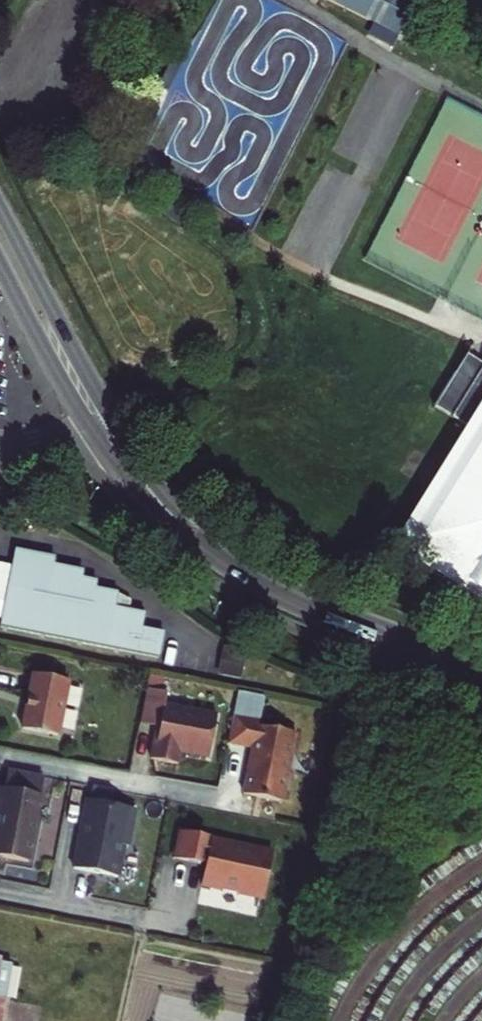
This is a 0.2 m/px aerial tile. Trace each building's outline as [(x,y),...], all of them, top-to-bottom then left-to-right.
[(372,24),(365,39),(391,51),(416,0),(323,0),(372,24)] [(396,552),(481,606),(481,367),(465,356),(433,407),(472,431),(396,552)] [(6,611),(3,627),(159,656),(163,632),(140,628),(143,614),(114,607),(116,593),(95,589),(96,582),(81,579),(82,572),(53,566),(55,558),(16,551),(12,578),(6,611)] [(12,578),(0,575),(0,610),(6,611),(12,578)] [(224,647),(217,675),(241,681),(247,653),(224,647)] [(64,681),(29,675),(20,730),(55,736),(64,681)] [(167,688),(146,684),(139,718),(159,722),(155,741),(153,740),(150,754),(177,759),(179,747),(208,753),(216,711),(165,700),(167,688)] [(258,717),(233,712),(226,744),(250,749),(240,795),(279,803),(295,730),(257,722),(258,717)] [(42,775),(7,769),(1,798),(27,803),(31,777),(42,779),(42,775)] [(25,870),(42,779),(31,777),(27,803),(1,798),(0,798),(0,866),(25,870)] [(108,802),(111,787),(91,784),(88,799),(90,799),(108,802)] [(108,802),(90,799),(87,811),(82,819),(73,867),(118,875),(123,843),(127,844),(134,807),(108,802)] [(177,828),(172,856),(199,861),(202,855),(210,859),(203,872),(201,880),(222,884),(223,881),(238,884),(238,887),(264,892),(271,855),(258,853),(260,845),(221,838),(218,842),(210,838),(211,834),(177,828)] [(5,1000),(11,963),(0,960),(0,999),(5,1000)]
